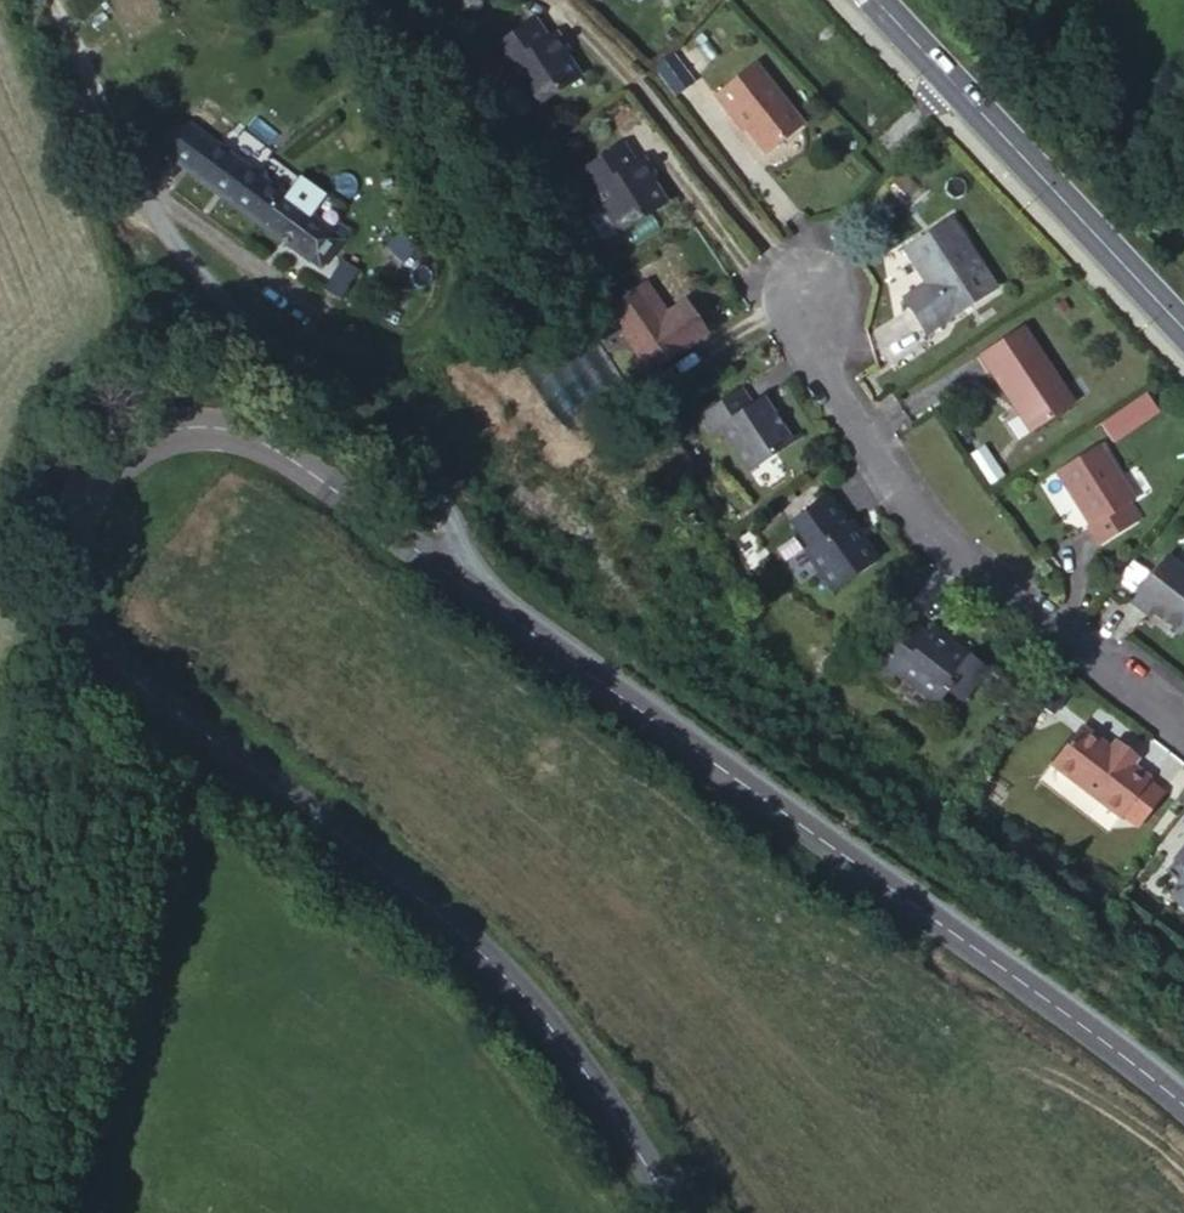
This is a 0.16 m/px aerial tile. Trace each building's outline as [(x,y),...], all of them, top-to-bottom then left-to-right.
[(534,7),(490,33),(502,54),(512,50),(534,92),(580,65),(565,38),(572,33),(563,17),(544,26),(534,7)] [(760,43),(717,73),(742,110),(749,106),(774,141),(813,114),(760,43)] [(679,54),(656,64),(668,90),(691,80),(679,54)] [(163,161),(257,226),(278,194),(183,131),(163,161)] [(634,138),(592,166),(606,188),(615,183),(635,217),(682,188),(668,167),(675,162),(664,146),(647,158),(634,138)] [(324,225),(278,194),(257,226),(319,268),(345,230),(329,218),(324,225)] [(957,210),(913,241),(934,274),(911,289),(932,322),(1000,278),(957,210)] [(399,229),(385,242),(396,255),(411,241),(399,229)] [(343,268),(326,297),(343,306),(360,278),(343,268)] [(647,271),(613,292),(655,359),(716,321),(695,287),(667,304),(647,271)] [(1029,324),(986,352),(1034,428),(1078,401),(1029,324)] [(741,375),(701,403),(713,421),(723,415),(752,460),(793,433),(767,394),(757,401),(741,375)] [(1147,389),(1097,418),(1110,439),(1159,410),(1147,389)] [(1107,447),(1059,473),(1090,523),(1081,528),(1093,545),(1140,523),(1128,502),(1137,498),(1107,447)] [(828,486),(792,509),(812,538),(807,542),(831,579),(879,548),(852,509),(846,515),(828,486)] [(1128,602),(1145,617),(1151,608),(1179,632),(1183,626),(1183,570),(1163,554),(1128,602)] [(893,605),(861,646),(888,669),(895,660),(934,694),(945,680),(959,690),(981,663),(949,633),(945,639),(925,622),(922,628),(899,607),(896,608),(893,605)] [(1079,717),(1045,760),(1114,816),(1116,813),(1146,775),(1147,772),(1134,760),(1141,753),(1116,732),(1109,741),(1079,717)] [(1160,786),(1146,775),(1116,813),(1131,825),(1160,786)] [(1165,859),(1183,874),(1183,837),(1165,859)]
